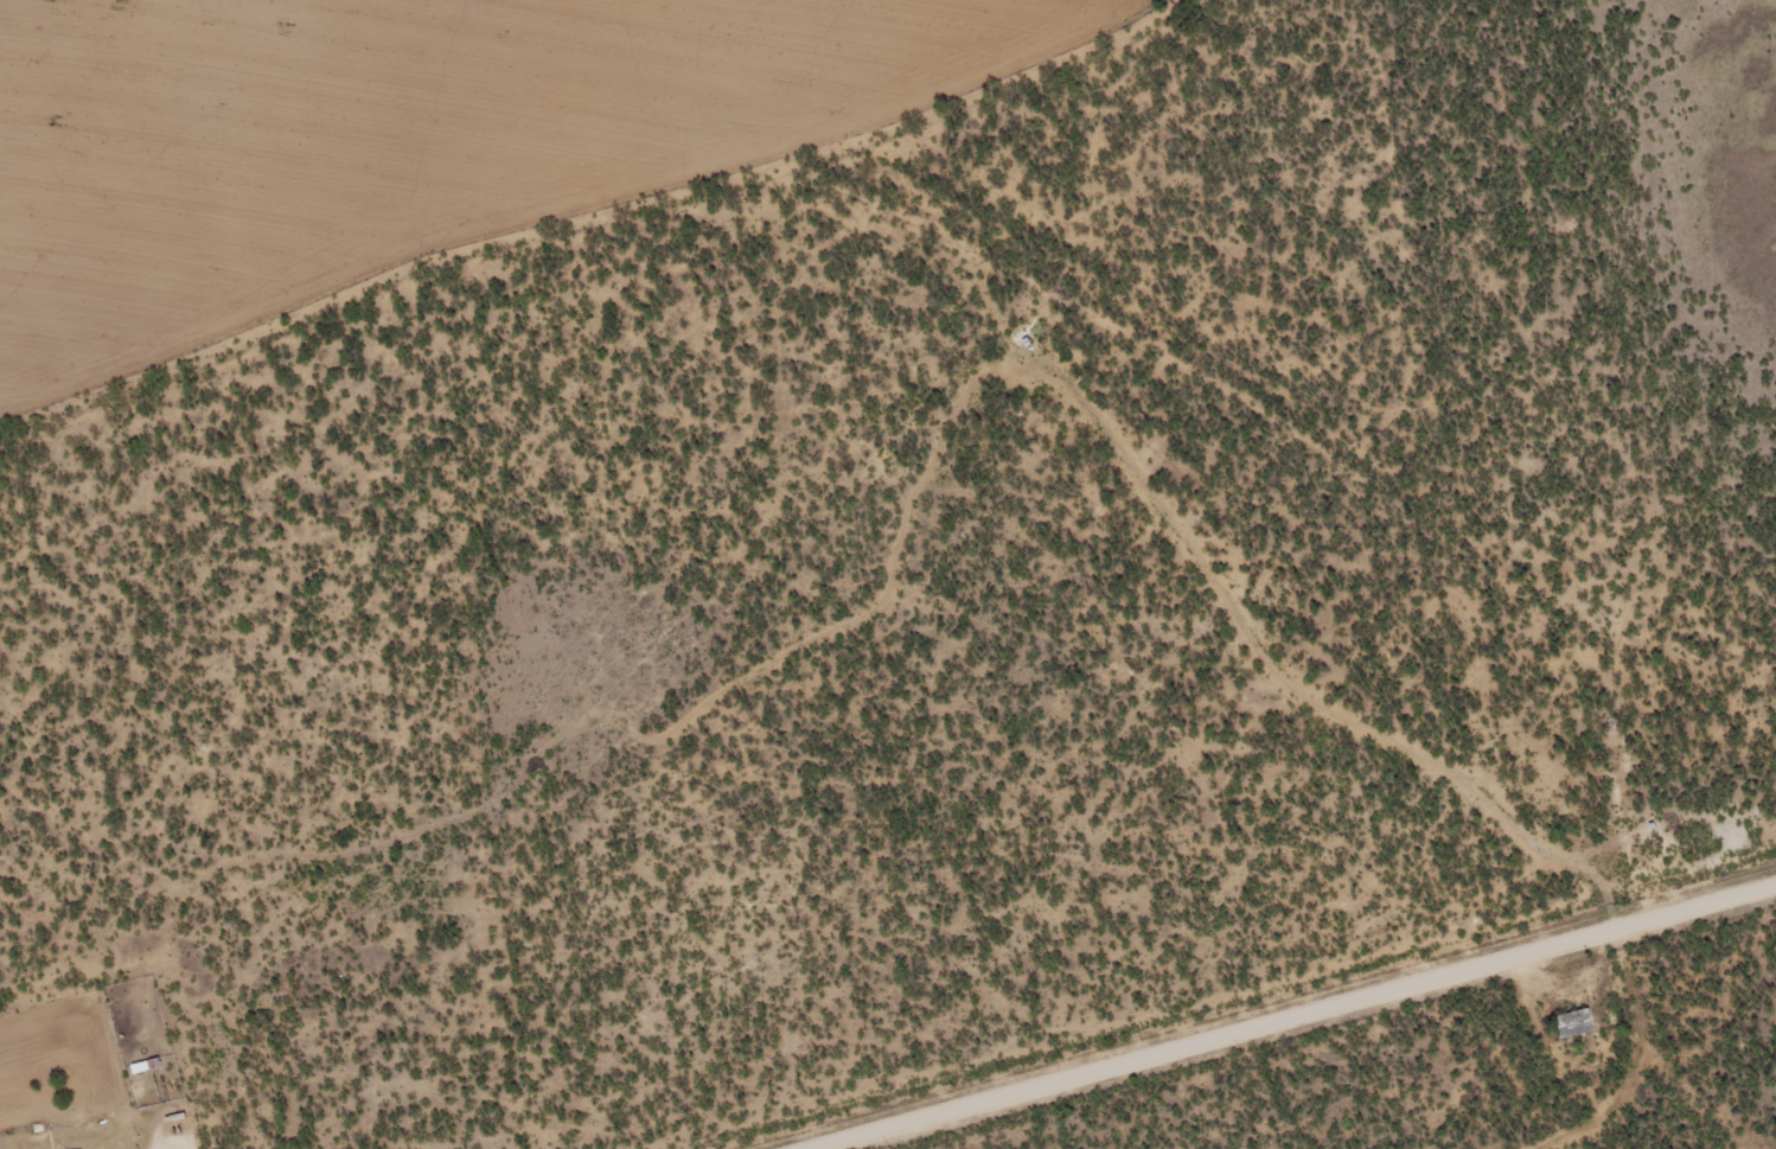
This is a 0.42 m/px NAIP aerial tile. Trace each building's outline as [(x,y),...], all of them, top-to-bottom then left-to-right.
[(1556,1014),(1562,1038),(1596,1029),(1590,1006),(1556,1014)]
